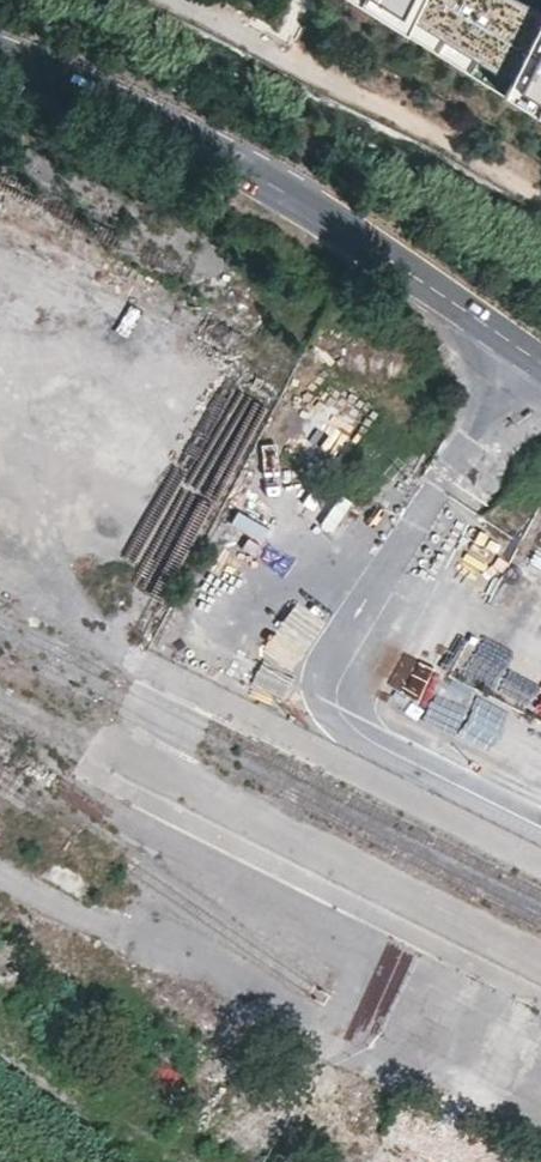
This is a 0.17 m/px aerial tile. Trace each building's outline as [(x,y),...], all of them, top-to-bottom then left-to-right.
[(540,108),(540,0),(330,0),(540,108)]
